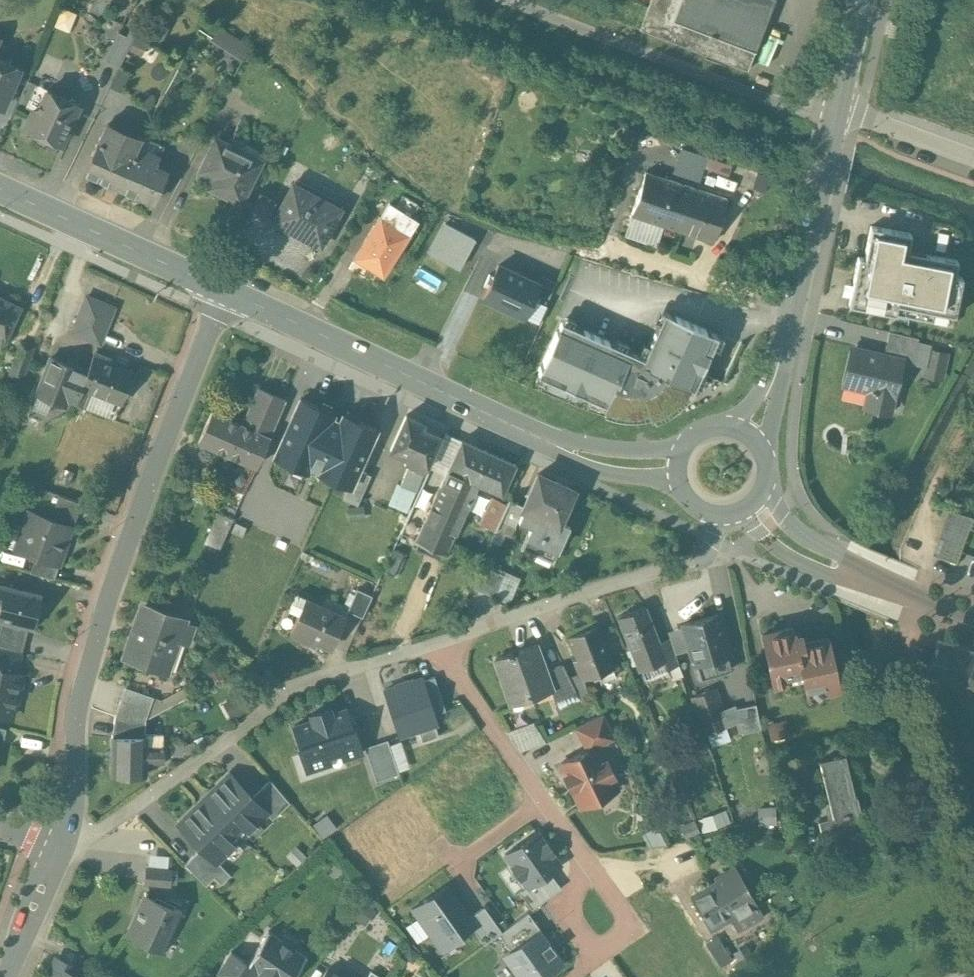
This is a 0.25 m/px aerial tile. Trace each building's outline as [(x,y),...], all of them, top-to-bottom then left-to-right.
[(639,29),(748,70),(774,0),(650,0),(639,29)] [(244,58),(253,45),(222,25),(213,37),(244,58)] [(120,33),(106,61),(118,67),(132,40),(120,33)] [(3,108),(20,68),(0,60),(0,107),(3,108)] [(39,86),(29,107),(34,110),(34,109),(38,111),(48,90),(39,86)] [(79,105),(48,90),(38,111),(34,109),(34,110),(25,129),(36,134),(38,140),(44,142),(50,140),(61,145),(79,105)] [(140,142),(106,126),(86,171),(120,186),(132,157),(140,142)] [(257,158),(216,138),(200,170),(227,184),(222,194),(241,204),(255,176),(250,173),(257,158)] [(702,180),(706,168),(709,157),(682,148),(675,171),(702,180)] [(171,174),(132,157),(120,186),(153,200),(160,185),(165,187),(171,174)] [(732,165),(709,157),(706,168),(729,176),(732,165)] [(694,188),(646,172),(632,215),(680,231),(694,188)] [(341,210),(293,185),(274,222),(322,247),(341,210)] [(727,199),(694,188),(680,231),(713,242),(727,199)] [(261,195),(249,217),(263,225),(275,203),(261,195)] [(390,204),(356,258),(383,275),(418,221),(390,204)] [(429,253),(462,268),(477,236),(444,220),(429,253)] [(871,224),(865,256),(957,274),(961,258),(912,249),(915,233),(871,224)] [(865,256),(858,255),(849,305),(955,325),(965,276),(957,274),(865,256)] [(538,283),(499,265),(484,298),(524,316),(531,300),(539,283),(538,283)] [(557,282),(542,275),(538,283),(539,283),(531,300),(546,307),(557,282)] [(114,307),(87,296),(78,319),(77,318),(72,332),(100,343),(106,330),(105,330),(114,307)] [(2,341),(4,342),(20,309),(0,300),(0,344),(2,341)] [(629,350),(606,404),(604,408),(607,409),(607,408),(616,411),(624,413),(632,413),(642,412),(649,411),(651,418),(654,417),(653,416),(665,410),(671,406),(675,403),(679,399),(684,394),(690,386),(694,388),(718,335),(666,311),(664,311),(644,356),(629,350)] [(572,389),(596,335),(562,320),(561,321),(538,374),(572,389)] [(918,337),(889,331),(884,356),(900,360),(900,361),(912,364),(918,337)] [(596,335),(572,389),(606,404),(629,350),(596,335)] [(34,347),(21,342),(9,375),(23,380),(34,347)] [(884,356),(854,349),(846,383),(871,389),(867,407),(888,411),(900,361),(900,360),(884,356)] [(947,355),(930,351),(925,373),(942,377),(947,355)] [(116,360),(95,352),(87,371),(66,363),(54,394),(55,394),(76,402),(83,386),(121,401),(133,372),(115,364),(116,360)] [(52,357),(37,393),(52,400),(55,394),(54,394),(66,363),(52,357)] [(286,399),(258,387),(242,424),(269,436),(278,418),(286,399)] [(379,428),(298,394),(272,454),(348,487),(343,499),(358,506),(371,474),(361,470),(379,428)] [(242,424),(212,410),(199,440),(256,466),(269,436),(242,424)] [(424,422),(406,415),(391,450),(407,457),(404,462),(410,464),(409,467),(424,473),(441,435),(422,427),(424,422)] [(516,463),(462,439),(449,469),(478,482),(502,493),(516,463)] [(424,473),(409,467),(401,484),(415,490),(417,490),(424,473)] [(449,469),(417,539),(446,552),(478,482),(449,469)] [(538,472),(523,507),(524,508),(519,519),(531,524),(520,547),(536,554),(539,546),(557,554),(570,524),(560,519),(574,488),(538,472)] [(397,482),(387,503),(406,511),(415,490),(401,484),(397,482)] [(82,502),(59,494),(55,505),(58,510),(54,519),(71,525),(70,526),(73,527),(81,505),(82,502)] [(506,504),(492,497),(480,521),(495,528),(506,504)] [(937,554),(958,561),(973,517),(953,509),(937,554)] [(54,519),(29,510),(23,527),(28,529),(20,550),(57,563),(70,526),(71,525),(54,519)] [(220,512),(207,541),(220,546),(233,518),(220,512)] [(505,574),(480,563),(471,586),(496,596),(505,574)] [(510,598),(520,577),(509,572),(499,593),(510,598)] [(0,583),(0,618),(3,619),(29,626),(33,627),(41,593),(0,583)] [(372,594),(358,588),(348,609),(363,616),(372,594)] [(299,613),(305,598),(297,594),(290,609),(299,613)] [(346,617),(305,598),(299,613),(290,631),(307,639),(309,636),(332,646),(346,617)] [(644,605),(619,615),(639,668),(663,658),(665,658),(658,641),(644,605)] [(183,620),(144,606),(127,654),(166,668),(183,620)] [(718,613),(684,623),(695,662),(697,661),(701,675),(722,669),(718,655),(729,652),(718,613)] [(3,619),(0,631),(0,647),(21,652),(22,652),(29,626),(3,619)] [(597,624),(569,635),(578,658),(575,659),(580,671),(583,678),(584,677),(613,666),(597,624)] [(801,633),(794,635),(793,626),(762,633),(772,683),(802,676),(806,693),(838,686),(828,636),(803,641),(801,633)] [(940,636),(927,673),(937,703),(954,708),(961,685),(973,689),(973,648),(940,636)] [(679,663),(670,637),(658,641),(665,658),(663,658),(667,668),(679,663)] [(537,643),(512,652),(511,651),(508,652),(509,654),(495,658),(511,704),(552,689),(553,689),(546,669),(537,643)] [(4,662),(2,669),(17,672),(21,652),(0,647),(0,661),(4,662)] [(11,717),(16,694),(18,694),(22,673),(17,672),(2,669),(4,662),(0,661),(0,715),(11,717)] [(563,663),(546,669),(553,689),(552,689),(555,699),(576,690),(569,676),(563,663)] [(583,678),(580,671),(569,676),(576,690),(580,697),(590,692),(584,677),(583,678)] [(423,680),(422,677),(384,689),(399,735),(418,729),(422,741),(439,735),(435,724),(438,723),(435,713),(446,710),(435,676),(423,680)] [(154,696),(125,686),(115,716),(129,720),(146,719),(154,696)] [(715,688),(692,696),(705,733),(728,725),(715,688)] [(756,704),(737,708),(742,732),(761,728),(756,704)] [(351,727),(345,709),(332,713),(330,708),(311,714),(313,719),(295,725),(304,753),(302,753),(307,770),(331,762),(329,756),(342,751),(344,758),(362,752),(353,726),(351,727)] [(604,712),(575,726),(582,742),(611,728),(604,712)] [(146,719),(129,720),(115,716),(112,736),(146,737),(146,719)] [(532,721),(508,730),(520,748),(540,741),(532,721)] [(611,728),(582,742),(586,750),(561,762),(566,772),(565,773),(571,787),(573,787),(581,805),(599,796),(600,799),(612,794),(610,791),(617,788),(611,776),(614,774),(606,759),(603,760),(597,747),(616,738),(611,728)] [(399,735),(365,746),(376,779),(410,768),(399,735)] [(146,737),(112,736),(111,774),(146,774),(146,763),(164,763),(164,745),(146,745),(146,737)] [(184,756),(184,744),(171,744),(171,756),(184,756)] [(855,795),(845,755),(820,761),(833,816),(818,819),(823,838),(865,827),(857,795),(855,795)] [(252,797),(230,774),(204,798),(242,837),(267,813),(268,812),(252,797)] [(290,802),(270,779),(252,797),(268,812),(267,813),(273,819),(290,802)] [(242,837),(204,798),(179,823),(202,846),(217,862),(218,861),(242,837)] [(806,814),(793,812),(788,836),(801,839),(806,814)] [(695,819),(681,825),(685,836),(699,830),(695,819)] [(665,844),(656,826),(648,830),(642,831),(649,846),(665,844)] [(865,827),(823,838),(826,854),(869,844),(865,827)] [(537,831),(506,853),(513,863),(512,864),(521,877),(523,876),(530,886),(560,865),(552,852),(553,851),(547,842),(545,843),(537,831)] [(202,846),(185,863),(206,884),(215,876),(214,876),(224,867),(218,861),(217,862),(202,846)] [(231,874),(224,867),(214,876),(215,876),(222,883),(231,874)] [(723,878),(692,895),(710,926),(730,914),(732,917),(757,903),(736,867),(721,875),(723,878)] [(171,870),(146,868),(145,882),(170,884),(171,870)] [(449,886),(419,908),(446,945),(475,923),(449,886)] [(177,909),(146,894),(128,933),(159,948),(177,909)] [(270,931),(268,930),(248,962),(247,962),(257,969),(259,970),(258,972),(266,976),(296,976),(299,973),(296,972),(307,955),(306,954),(305,955),(294,948),(297,943),(284,934),(281,939),(270,931)] [(505,954),(521,976),(541,976),(561,962),(553,951),(555,950),(549,941),(547,943),(538,930),(505,954)] [(732,958),(717,935),(706,942),(720,965),(732,958)] [(231,951),(217,972),(226,976),(252,976),(257,969),(247,962),(248,962),(231,951)] [(56,958),(47,976),(82,976),(72,972),(74,966),(56,958)] [(329,966),(322,976),(345,976),(329,966)]
